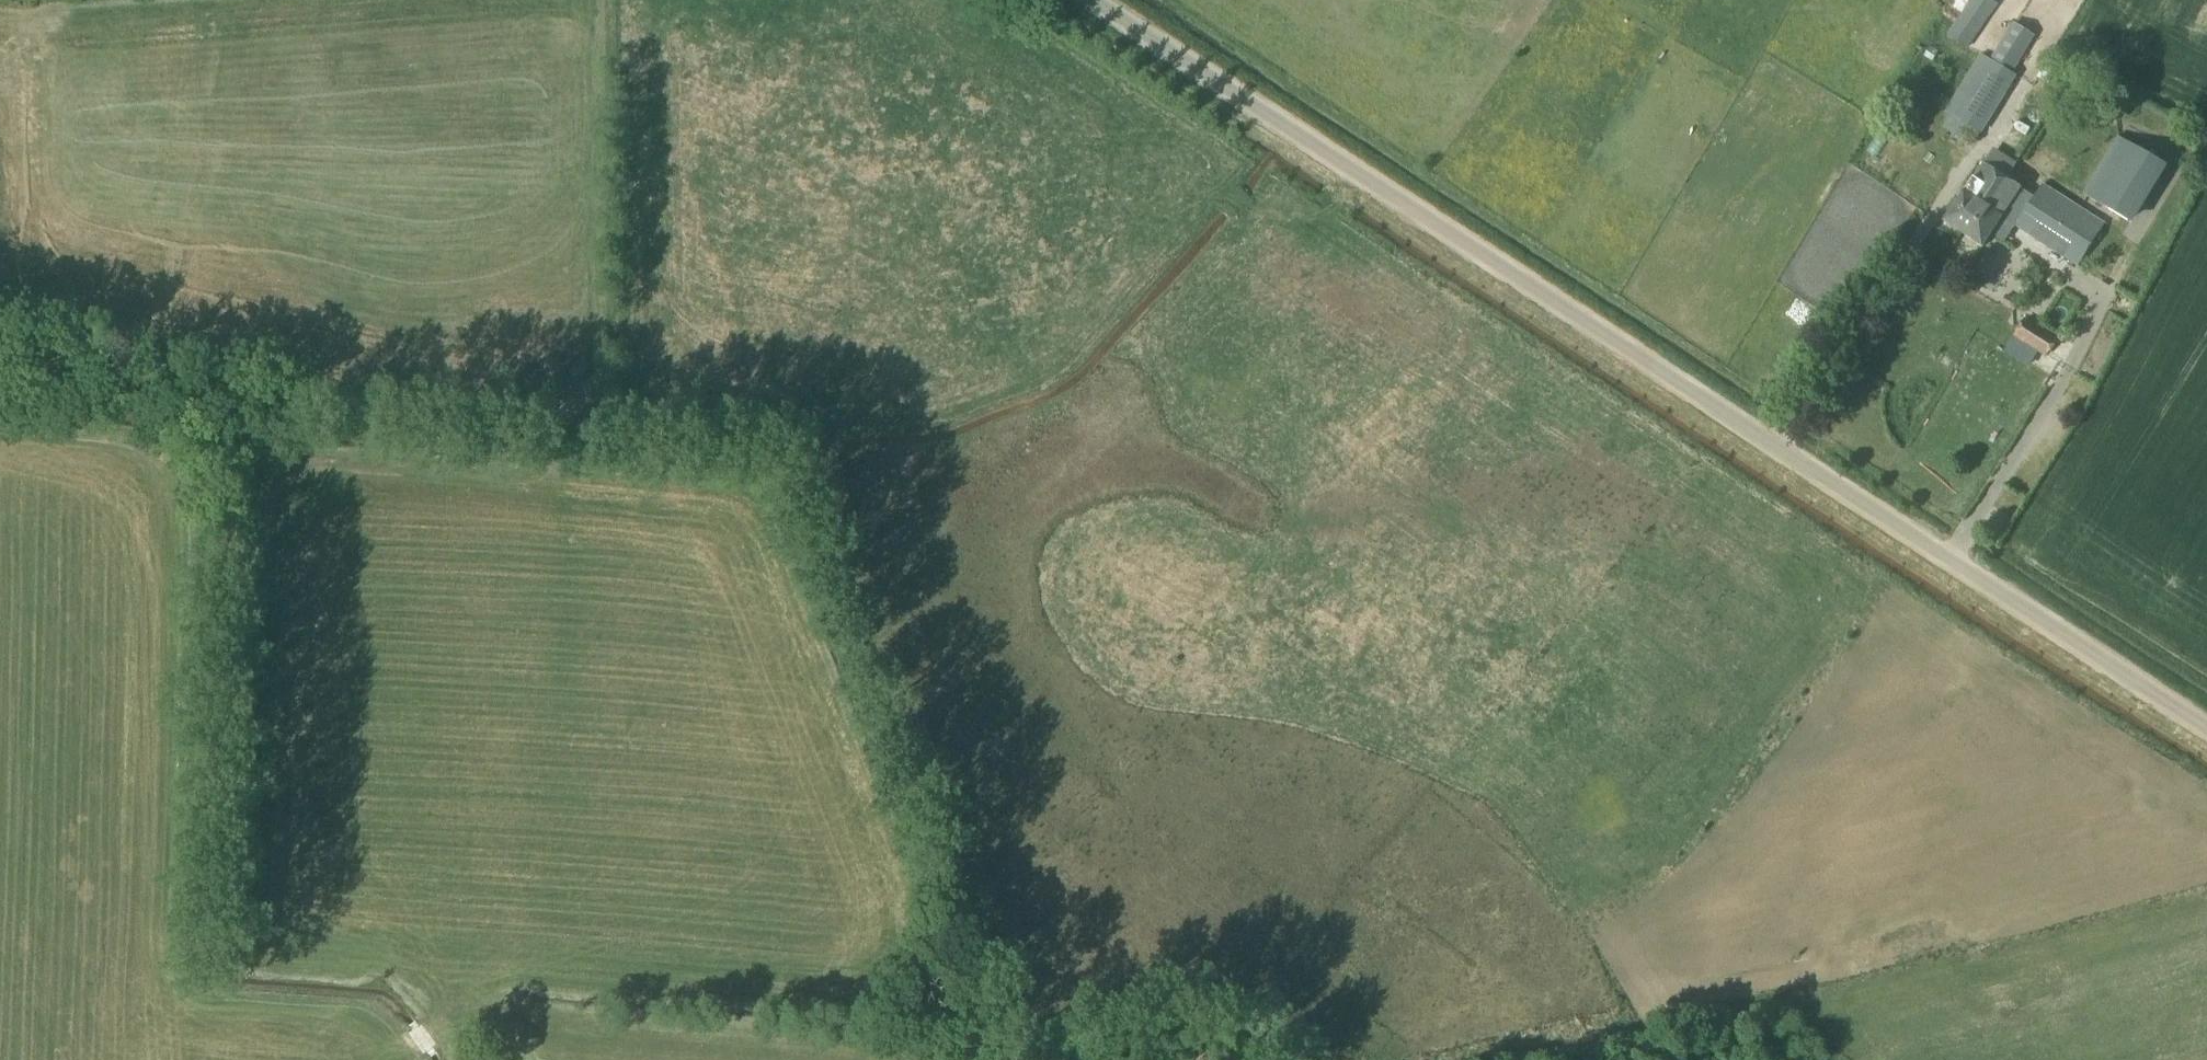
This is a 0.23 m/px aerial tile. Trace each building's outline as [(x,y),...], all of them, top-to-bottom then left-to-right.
[(1997,5),(1990,0),(1989,0),(1971,0),(1947,35),(1967,49),(1997,5)] [(2038,39),(2029,48),(2031,50),(2019,62),(2039,80),(2059,57),(2038,39)] [(1981,135),(2016,77),(1980,54),(1944,113),(1981,135)] [(2133,225),(2168,166),(2098,125),(2064,184),(2133,225)] [(2037,165),(2060,164),(2060,152),(2037,153),(2037,165)] [(2015,229),(2015,228),(2078,267),(2105,224),(2043,185),(2035,198),(2021,189),(2022,188),(1985,164),(1947,222),(1983,246),(2000,220),(2015,229)] [(2046,358),(2057,339),(2025,320),(2013,338),(2046,358)]
